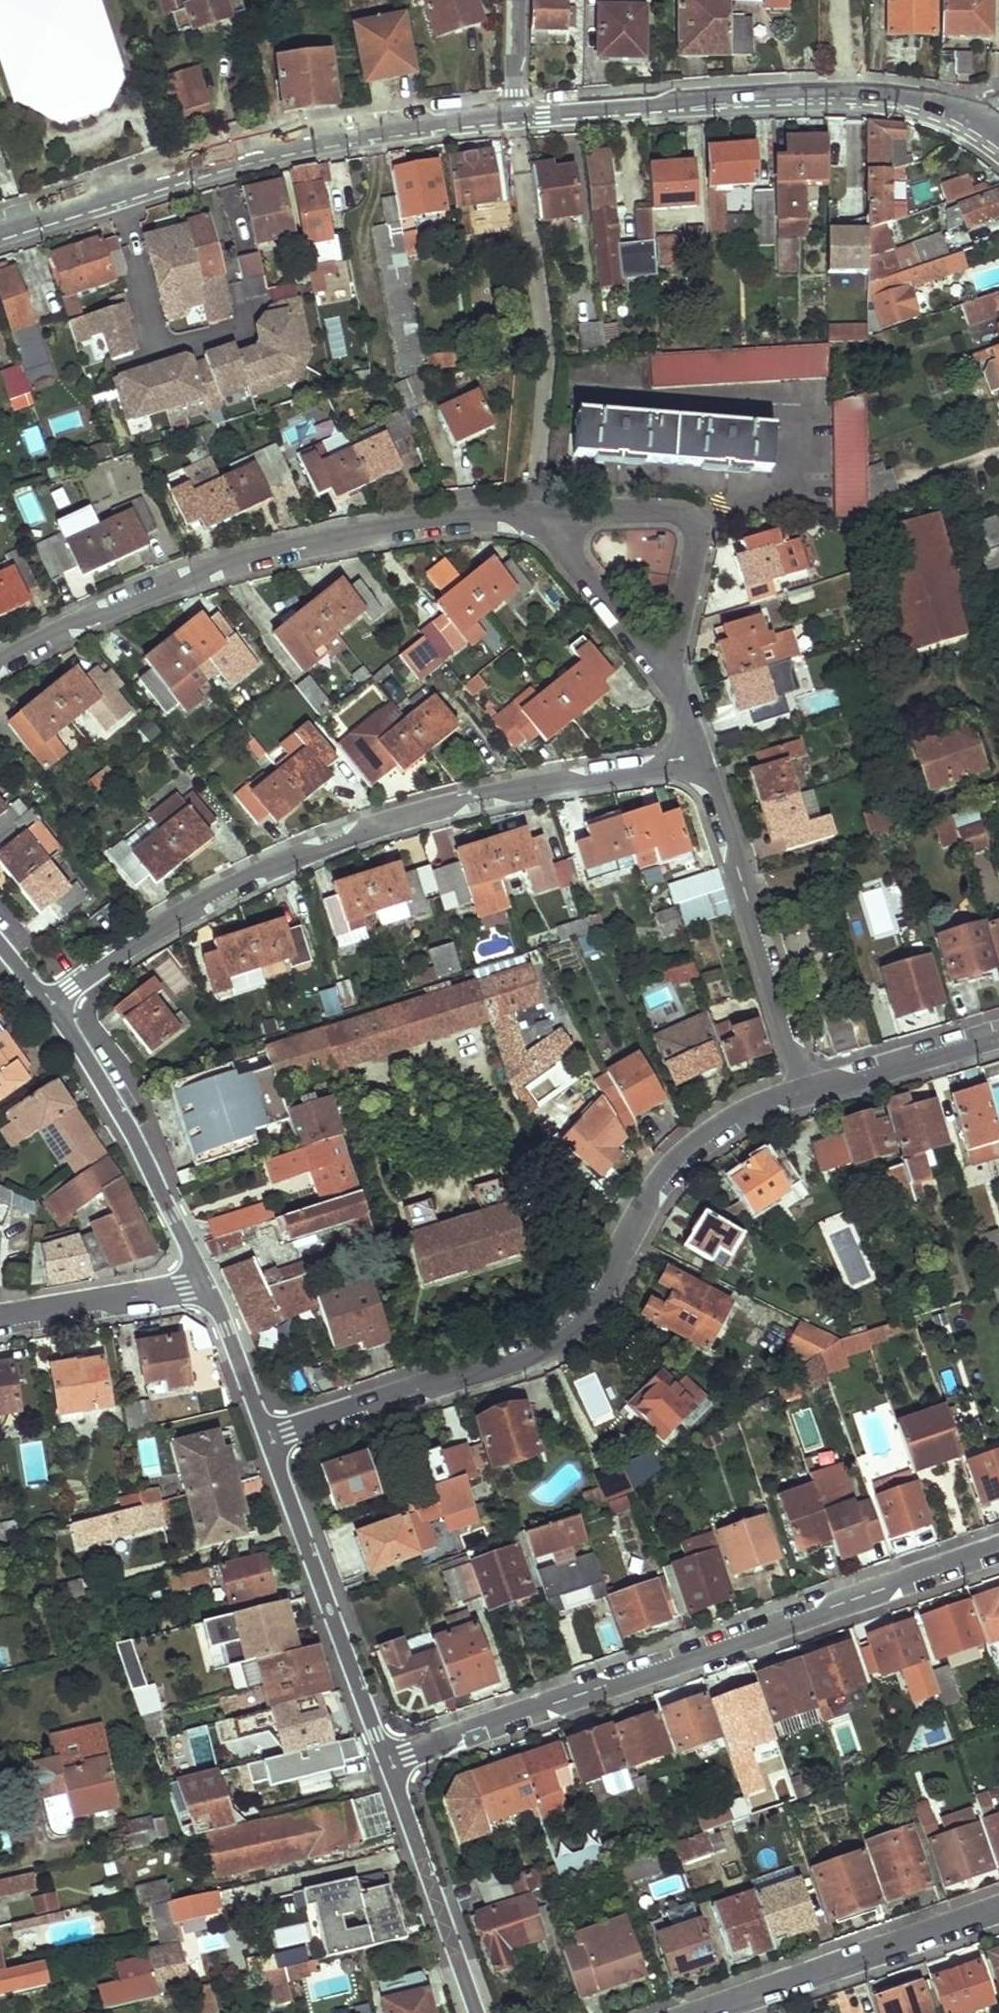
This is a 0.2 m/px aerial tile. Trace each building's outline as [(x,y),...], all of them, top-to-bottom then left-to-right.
[(100,0),(0,0),(0,48),(16,97),(37,90),(61,102),(110,86),(121,63),(100,0)] [(178,31),(179,30),(179,31),(194,26),(195,31),(233,20),(232,15),(246,11),(243,0),(167,0),(178,31)] [(437,39),(481,24),(474,0),(425,0),(437,39)] [(532,30),(566,30),(567,25),(574,26),(574,7),(569,7),(569,0),(532,0),(532,30)] [(680,48),(710,48),(710,59),(731,59),(731,57),(731,21),(731,3),(717,2),(717,0),(680,0),(680,48)] [(764,8),(769,9),(769,12),(781,12),(782,9),(788,9),(788,0),(764,0),(764,8)] [(888,35),(935,37),(935,0),(889,0),(888,35)] [(942,36),(989,38),(989,0),(942,0),(942,36)] [(599,8),(598,57),(642,58),(643,10),(599,8)] [(402,19),(404,28),(415,26),(412,13),(401,15),(402,19)] [(354,27),(367,83),(414,75),(404,28),(402,19),(354,27)] [(731,21),(731,57),(752,57),(753,21),(731,21)] [(680,48),(680,58),(710,59),(710,48),(680,48)] [(279,61),(285,112),(337,106),(329,54),(312,56),(312,50),(298,52),(298,58),(279,61)] [(942,54),(942,82),(957,85),(958,60),(948,60),(948,54),(942,54)] [(250,57),(255,76),(266,74),(261,55),(250,57)] [(124,74),(121,63),(110,86),(61,102),(37,90),(16,97),(62,120),(116,103),(124,74)] [(198,65),(165,76),(173,103),(179,101),(183,111),(210,102),(198,65)] [(179,101),(173,103),(179,119),(212,108),(210,102),(183,111),(179,101)] [(895,145),(908,145),(911,126),(873,121),(871,173),(894,173),(895,145)] [(777,160),(778,220),(775,220),(775,238),(780,238),(794,238),(808,238),(808,219),(797,219),(798,180),(828,180),(828,136),(785,140),(783,159),(777,160)] [(709,150),(712,238),(726,237),(726,187),(756,185),(755,148),(709,150)] [(437,166),(410,169),(407,153),(389,155),(396,198),(400,220),(446,213),(437,166)] [(610,155),(589,157),(594,212),(615,209),(610,155)] [(497,202),(491,157),(447,164),(454,212),(497,202)] [(694,205),(693,163),(652,166),(652,209),(694,205)] [(338,236),(332,238),(316,168),(294,172),(308,244),(304,244),(305,248),(310,272),(314,296),(327,294),(325,276),(336,275),(334,262),(343,261),(338,236)] [(554,171),(554,168),(534,170),(541,221),(579,217),(573,169),(554,171)] [(895,208),(894,173),(871,173),(869,230),(885,225),(889,223),(890,208),(895,208)] [(965,177),(938,187),(944,204),(972,194),(965,177)] [(808,189),(828,188),(828,180),(798,180),(797,219),(808,219),(808,189)] [(281,184),(246,193),(254,233),(291,226),(281,184)] [(962,206),(967,225),(905,249),(912,270),(962,253),(977,248),(971,229),(998,218),(998,191),(962,206)] [(756,193),(757,244),(775,244),(775,238),(775,220),(774,192),(756,193)] [(386,225),(375,227),(400,381),(426,377),(400,220),(396,198),(381,201),(386,225)] [(602,284),(620,283),(615,209),(594,212),(602,284)] [(654,246),(652,209),(636,210),(638,246),(651,245),(654,246)] [(187,225),(203,285),(224,280),(208,214),(186,220),(187,225)] [(469,218),(460,219),(462,239),(472,238),(469,218)] [(187,225),(144,236),(150,262),(154,261),(161,288),(157,289),(165,319),(184,314),(186,309),(204,305),(199,287),(203,285),(187,225)] [(885,225),(869,230),(868,274),(867,285),(903,273),(885,225)] [(704,228),(688,229),(689,254),(704,254),(704,228)] [(417,230),(406,232),(410,249),(420,247),(417,230)] [(828,273),(868,274),(869,230),(865,231),(828,230),(828,273)] [(657,239),(660,266),(681,266),(678,237),(657,239)] [(103,243),(102,238),(55,252),(67,294),(114,279),(103,243)] [(117,238),(103,243),(114,279),(124,277),(126,266),(117,238)] [(794,238),(780,238),(780,274),(794,272),(794,238)] [(654,277),(651,245),(638,246),(631,245),(633,277),(654,277)] [(291,252),(295,273),(310,272),(305,248),(291,252)] [(237,255),(242,279),(263,275),(258,251),(237,255)] [(907,288),(967,268),(962,253),(912,270),(903,273),(867,285),(867,299),(873,299),(885,327),(918,314),(907,288)] [(154,261),(150,262),(157,289),(161,288),(154,261)] [(0,271),(0,290),(30,374),(38,371),(36,366),(48,363),(34,322),(37,322),(16,265),(0,271)] [(276,272),(263,275),(266,290),(279,287),(276,272)] [(263,275),(242,279),(246,297),(267,292),(266,290),(263,275)] [(233,314),(224,280),(203,285),(199,287),(204,305),(208,325),(228,321),(233,314)] [(110,297),(113,307),(68,321),(75,342),(103,333),(111,360),(132,353),(135,347),(126,319),(131,317),(123,293),(110,297)] [(962,307),(969,326),(996,316),(994,310),(998,308),(998,293),(962,307)] [(168,418),(207,406),(212,408),(223,405),(225,400),(223,394),(251,384),(254,394),(282,385),(307,335),(300,299),(283,302),(271,307),(274,319),(260,323),(258,327),(261,342),(256,348),(238,354),(235,345),(205,355),(206,358),(211,375),(198,379),(193,362),(192,359),(185,355),(113,378),(127,420),(165,408),(168,418)] [(840,325),(840,341),(867,341),(866,337),(867,322),(845,322),(845,325),(840,325)] [(578,330),(579,352),(604,349),(602,324),(578,330)] [(307,335),(282,385),(300,379),(311,356),(307,335)] [(649,357),(651,387),(828,379),(827,346),(649,357)] [(995,351),(993,348),(965,358),(969,367),(993,360),(998,376),(998,350),(995,351)] [(193,362),(198,379),(211,375),(206,358),(193,362)] [(0,370),(11,399),(31,392),(20,362),(0,370)] [(403,405),(432,395),(426,377),(400,381),(394,382),(403,405)] [(983,381),(970,386),(975,401),(988,397),(983,381)] [(834,404),(834,521),(868,523),(868,505),(869,465),(868,393),(834,404)] [(476,394),(439,412),(450,435),(462,431),(465,440),(490,427),(476,394)] [(415,433),(406,411),(392,418),(402,439),(415,433)] [(772,432),(575,415),(572,457),(770,472),(772,432)] [(377,422),(383,435),(352,451),(367,485),(390,474),(386,466),(409,454),(402,439),(392,418),(377,422)] [(21,430),(28,456),(46,451),(38,425),(21,430)] [(231,464),(235,474),(222,480),(236,513),(259,503),(256,492),(277,484),(263,450),(231,464)] [(339,488),(343,496),(367,485),(352,451),(322,465),(316,457),(302,464),(316,498),(339,488)] [(884,469),(881,461),(869,465),(868,505),(899,495),(890,468),(884,469)] [(209,515),(213,524),(236,513),(222,480),(190,493),(186,485),(173,492),(186,524),(209,515)] [(128,503),(130,513),(100,528),(115,561),(139,551),(135,540),(157,531),(141,497),(128,503)] [(936,512),(898,524),(895,625),(902,650),(919,645),(916,638),(938,632),(940,639),(963,632),(954,601),(963,598),(936,512)] [(985,572),(998,567),(998,517),(998,514),(970,524),(985,572)] [(86,563),(91,573),(115,561),(100,528),(67,541),(63,532),(49,538),(63,572),(86,563)] [(627,573),(673,576),(676,532),(629,530),(627,573)] [(780,546),(775,532),(739,543),(743,557),(733,560),(736,570),(743,590),(779,578),(808,568),(800,541),(780,546)] [(8,563),(0,567),(0,615),(18,606),(13,598),(35,587),(19,551),(6,558),(8,563)] [(489,578),(482,571),(464,585),(488,614),(502,603),(509,613),(523,604),(521,600),(534,590),(509,563),(489,578)] [(374,626),(388,615),(375,600),(358,581),(338,597),(331,590),(312,605),(336,634),(363,614),(374,626)] [(444,601),(450,610),(421,633),(422,638),(444,663),(468,642),(462,633),(488,614),(464,585),(444,601)] [(387,592),(375,600),(388,615),(398,606),(387,592)] [(327,654),(322,647),(336,634),(312,605),(291,622),(298,630),(279,645),(302,674),(327,654)] [(208,626),(202,617),(173,640),(197,669),(210,659),(218,671),(233,659),(230,656),(243,646),(218,617),(208,626)] [(729,652),(717,654),(726,679),(762,668),(753,637),(762,634),(756,618),(721,629),(729,652)] [(938,632),(916,638),(919,645),(940,639),(938,632)] [(420,680),(444,663),(422,638),(400,656),(420,680)] [(180,704),(178,701),(206,680),(197,669),(173,640),(144,664),(150,671),(139,680),(166,715),(180,704)] [(571,649),(580,664),(548,690),(572,720),(597,700),(591,693),(611,676),(581,640),(571,649)] [(210,659),(197,669),(206,680),(218,671),(210,659)] [(783,701),(774,704),(762,668),(726,679),(734,704),(744,701),(752,725),(787,715),(783,701)] [(66,679),(46,695),(70,725),(88,710),(107,734),(130,716),(94,672),(73,688),(66,679)] [(485,685),(478,674),(474,677),(482,688),(485,685)] [(482,688),(474,677),(463,686),(471,696),(482,688)] [(308,678),(294,687),(320,719),(333,708),(308,678)] [(376,687),(354,711),(364,721),(386,697),(376,687)] [(409,700),(418,713),(405,722),(428,751),(448,735),(443,727),(451,720),(426,687),(409,700)] [(538,699),(522,712),(514,704),(504,714),(492,723),(511,747),(523,736),(528,742),(545,728),(553,735),(572,720),(548,690),(538,699)] [(522,712),(538,699),(530,691),(514,704),(522,712)] [(7,727),(13,736),(42,773),(55,762),(43,746),(70,725),(46,695),(25,711),(33,720),(25,725),(19,717),(7,727)] [(403,759),(408,766),(428,751),(405,722),(391,705),(378,715),(352,736),(359,744),(344,757),(368,787),(383,775),(403,759)] [(967,726),(911,742),(927,790),(982,773),(967,726)] [(278,745),(266,729),(254,739),(266,755),(278,745)] [(301,744),(305,751),(280,772),(304,802),(323,788),(315,778),(334,763),(312,735),(301,744)] [(253,752),(259,759),(266,755),(254,739),(251,743),(256,749),(253,752)] [(763,782),(753,785),(759,806),(797,795),(786,762),(795,759),(790,744),(755,756),(763,782)] [(274,811),(282,820),(304,802),(280,772),(257,791),(251,783),(233,798),(255,827),(274,811)] [(816,827),(808,830),(797,795),(759,806),(768,831),(778,828),(786,852),(820,841),(816,827)] [(180,805),(174,799),(147,821),(159,836),(182,864),(221,831),(191,796),(180,805)] [(896,833),(894,827),(888,804),(862,813),(871,842),(892,835),(896,833)] [(23,817),(13,806),(5,811),(0,805),(0,835),(23,817)] [(656,819),(652,809),(620,819),(633,856),(663,847),(668,860),(689,854),(676,814),(656,819)] [(971,809),(949,816),(954,832),(976,824),(971,809)] [(0,835),(0,854),(7,863),(0,870),(14,888),(46,863),(55,856),(23,817),(0,835)] [(577,844),(579,853),(587,880),(602,876),(600,866),(633,856),(620,819),(586,830),(589,840),(577,844)] [(982,848),(976,824),(954,832),(962,855),(982,848)] [(516,844),(512,833),(490,840),(502,876),(529,867),(536,883),(555,876),(550,862),(541,837),(516,844)] [(155,873),(163,879),(182,864),(159,836),(132,856),(123,845),(109,856),(136,891),(155,873)] [(473,902),(468,886),(502,876),(490,840),(465,848),(468,860),(445,868),(452,892),(457,907),(473,902)] [(574,885),(587,880),(579,853),(565,858),(574,885)] [(565,858),(550,862),(555,876),(559,890),(574,885),(565,858)] [(46,863),(14,888),(31,909),(39,901),(56,922),(89,898),(79,885),(70,892),(46,863)] [(452,892),(445,868),(430,873),(439,896),(452,892)] [(391,878),(388,869),(364,877),(376,913),(406,904),(411,918),(430,911),(414,871),(391,878)] [(668,885),(682,928),(730,912),(716,870),(668,885)] [(349,932),(346,923),(376,913),(364,877),(339,885),(343,895),(323,901),(334,936),(349,932)] [(907,928),(889,883),(861,895),(878,939),(907,928)] [(406,904),(376,913),(382,928),(411,918),(406,904)] [(598,913),(584,917),(589,931),(593,931),(602,928),(598,913)] [(349,932),(334,936),(338,947),(369,937),(362,918),(346,923),(349,932)] [(989,927),(998,955),(998,924),(989,927)] [(276,936),(272,927),(247,934),(259,968),(293,957),(298,966),(311,963),(299,929),(276,936)] [(980,927),(937,941),(953,987),(972,983),(971,975),(994,968),(980,927)] [(789,959),(820,955),(817,931),(786,935),(789,959)] [(230,988),(227,979),(259,968),(247,934),(226,941),(227,951),(204,960),(215,992),(230,988)] [(450,943),(430,950),(439,976),(460,968),(450,943)] [(926,960),(884,972),(898,1018),(940,1005),(926,960)] [(668,986),(697,977),(693,962),(664,971),(668,986)] [(544,1000),(532,964),(477,983),(489,1019),(513,1093),(529,1083),(576,1053),(562,1031),(524,1056),(512,1010),(544,1000)] [(429,969),(414,973),(417,984),(433,978),(429,969)] [(324,1071),(489,1019),(477,983),(454,991),(450,980),(425,988),(429,999),(327,1033),(325,1033),(324,1029),(313,1032),(324,1071)] [(355,1005),(348,981),(335,986),(341,1005),(343,1010),(355,1005)] [(151,982),(123,1004),(139,1027),(132,1033),(150,1056),(180,1031),(154,999),(161,993),(151,982)] [(307,997),(313,1014),(341,1005),(335,986),(307,997)] [(848,1013),(829,1019),(839,1055),(858,1049),(848,1013)] [(737,1020),(712,1028),(718,1045),(720,1053),(721,1051),(728,1071),(766,1056),(760,1030),(753,1015),(737,1020)] [(717,1069),(708,1049),(718,1045),(712,1028),(709,1017),(655,1041),(667,1065),(677,1086),(717,1069)] [(26,1081),(27,1069),(21,1059),(13,1065),(7,1056),(15,1050),(2,1031),(0,1033),(0,1099),(26,1081)] [(231,1064),(169,1085),(195,1169),(257,1148),(252,1134),(286,1121),(298,1150),(344,1136),(324,1071),(313,1032),(265,1047),(271,1066),(236,1078),(231,1064)] [(7,1056),(13,1065),(21,1059),(15,1050),(7,1056)] [(662,1101),(636,1056),(607,1074),(608,1076),(631,1118),(662,1101)] [(608,1076),(593,1083),(600,1097),(621,1133),(635,1126),(631,1118),(608,1076)] [(76,1173),(105,1154),(54,1081),(4,1115),(23,1140),(36,1130),(42,1126),(51,1139),(46,1143),(59,1162),(66,1157),(76,1173)] [(998,1104),(998,1082),(988,1084),(992,1105),(998,1104)] [(532,1115),(545,1106),(529,1083),(513,1093),(532,1115)] [(966,1153),(998,1144),(998,1139),(984,1089),(951,1098),(966,1153)] [(591,1108),(592,1110),(562,1145),(600,1180),(617,1158),(613,1154),(624,1139),(621,1133),(600,1097),(591,1108)] [(890,1104),(904,1158),(901,1160),(902,1166),(908,1187),(926,1181),(920,1154),(945,1145),(933,1104),(907,1109),(904,1099),(890,1104)] [(893,1155),(881,1113),(840,1124),(843,1134),(851,1164),(852,1168),(893,1155)] [(51,1139),(42,1126),(36,1130),(46,1143),(51,1139)] [(843,1134),(813,1142),(822,1172),(851,1164),(843,1134)] [(361,1194),(344,1136),(298,1150),(267,1160),(275,1184),(313,1174),(324,1206),(339,1202),(361,1194)] [(95,1230),(113,1265),(132,1256),(134,1263),(143,1258),(155,1253),(123,1181),(105,1154),(76,1173),(80,1178),(43,1203),(55,1222),(98,1192),(113,1215),(93,1225),(95,1230)] [(746,1177),(732,1185),(753,1215),(801,1186),(781,1156),(765,1164),(761,1161),(755,1161),(747,1167),(743,1173),(746,1177)] [(884,1171),(898,1220),(916,1215),(908,1187),(902,1166),(884,1171)] [(430,1203),(404,1212),(424,1283),(522,1253),(499,1182),(475,1190),(482,1219),(440,1231),(430,1203)] [(12,1206),(13,1191),(0,1184),(0,1201),(12,1206)] [(339,1202),(345,1224),(351,1222),(368,1217),(361,1194),(339,1202)] [(345,1224),(339,1202),(324,1206),(283,1219),(289,1241),(345,1224)] [(233,1235),(255,1228),(248,1212),(208,1225),(214,1241),(233,1235)] [(705,1216),(686,1246),(712,1263),(720,1253),(730,1258),(742,1239),(705,1216)] [(340,1250),(274,1272),(277,1286),(307,1275),(378,1251),(368,1217),(351,1222),(357,1247),(341,1253),(340,1250)] [(33,1222),(32,1237),(37,1237),(37,1232),(43,1233),(44,1223),(33,1222)] [(76,1237),(90,1275),(113,1265),(95,1230),(76,1237)] [(204,1244),(210,1255),(236,1248),(233,1235),(214,1241),(204,1244)] [(31,1253),(29,1282),(48,1279),(90,1275),(76,1237),(60,1243),(61,1252),(31,1253)] [(220,1272),(233,1301),(262,1291),(252,1260),(220,1272)] [(651,1304),(643,1316),(703,1353),(729,1309),(668,1273),(661,1286),(674,1294),(663,1310),(651,1304)] [(233,1301),(248,1336),(316,1307),(313,1297),(307,1275),(277,1286),(262,1291),(233,1301)] [(29,1282),(29,1288),(50,1285),(48,1279),(29,1282)] [(389,1340),(368,1279),(313,1297),(316,1307),(330,1351),(357,1342),(359,1349),(389,1340)] [(29,1288),(28,1297),(52,1293),(50,1285),(29,1288)] [(924,1317),(913,1321),(918,1335),(929,1331),(924,1317)] [(883,1339),(899,1336),(896,1327),(881,1332),(867,1337),(871,1351),(886,1345),(883,1339)] [(820,1356),(838,1347),(800,1328),(784,1354),(807,1365),(820,1356)] [(138,1342),(144,1383),(163,1379),(165,1390),(190,1386),(182,1335),(138,1342)] [(838,1347),(820,1356),(825,1370),(842,1360),(871,1351),(867,1337),(848,1343),(839,1346),(838,1347)] [(776,1385),(780,1398),(829,1381),(825,1370),(820,1356),(807,1365),(776,1385)] [(51,1364),(59,1414),(111,1406),(104,1360),(76,1364),(75,1360),(51,1364)] [(20,1409),(13,1366),(0,1368),(0,1413),(20,1409)] [(696,1410),(658,1373),(626,1406),(664,1441),(696,1410)] [(780,1398),(776,1385),(757,1399),(764,1414),(782,1405),(780,1398)] [(148,1401),(125,1404),(129,1430),(152,1425),(148,1401)] [(522,1407),(476,1422),(492,1471),(538,1455),(522,1407)] [(943,1410),(897,1426),(913,1473),(959,1457),(943,1410)] [(710,1446),(723,1439),(718,1430),(715,1432),(705,1440),(710,1446)] [(173,1445),(186,1493),(235,1480),(229,1457),(222,1458),(216,1434),(173,1445)] [(810,1458),(803,1440),(795,1443),(813,1494),(828,1540),(832,1552),(835,1562),(867,1551),(866,1546),(854,1511),(852,1507),(840,1511),(821,1455),(810,1458)] [(20,1442),(23,1485),(46,1483),(43,1441),(20,1442)] [(435,1490),(445,1520),(469,1511),(462,1489),(474,1484),(464,1453),(426,1466),(435,1490)] [(962,1465),(977,1509),(998,1502),(998,1453),(962,1465)] [(364,1457),(324,1471),(337,1507),(377,1495),(364,1457)] [(621,1492),(610,1469),(595,1477),(601,1490),(606,1500),(621,1492)] [(908,1475),(870,1487),(874,1498),(912,1486),(908,1475)] [(186,1493),(199,1544),(240,1533),(235,1507),(241,1505),(235,1480),(186,1493)] [(874,1498),(873,1499),(888,1540),(929,1528),(913,1485),(912,1486),(874,1498)] [(156,1487),(138,1491),(141,1505),(159,1500),(156,1487)] [(585,1498),(590,1507),(606,1500),(601,1490),(585,1498)] [(122,1510),(141,1505),(138,1491),(118,1496),(122,1510)] [(428,1552),(418,1526),(442,1518),(432,1491),(409,1499),(414,1515),(403,1519),(355,1535),(369,1572),(428,1552)] [(812,1552),(814,1557),(832,1552),(828,1540),(813,1494),(777,1508),(795,1558),(812,1552)] [(414,1515),(409,1499),(397,1503),(403,1519),(414,1515)] [(71,1523),(76,1547),(145,1529),(142,1517),(162,1516),(159,1500),(141,1505),(122,1510),(71,1523)] [(882,1541),(870,1505),(854,1511),(866,1546),(882,1541)] [(475,1526),(469,1511),(445,1520),(450,1534),(475,1526)] [(760,1518),(717,1534),(731,1574),(775,1559),(760,1518)] [(585,1540),(578,1519),(526,1536),(532,1556),(585,1540)] [(38,1531),(42,1544),(53,1541),(50,1528),(38,1531)] [(461,1535),(465,1548),(487,1541),(483,1528),(461,1535)] [(14,1552),(10,1538),(8,1539),(0,1541),(0,1555),(14,1552)] [(532,1593),(516,1549),(472,1564),(482,1594),(487,1610),(532,1593)] [(727,1600),(713,1552),(660,1569),(665,1585),(676,1617),(727,1600)] [(221,1566),(229,1605),(272,1595),(262,1556),(221,1566)] [(215,1564),(159,1578),(162,1585),(168,1584),(170,1591),(218,1579),(215,1564)] [(443,1574),(454,1604),(482,1594),(472,1564),(443,1574)] [(80,1577),(53,1584),(57,1599),(84,1591),(80,1577)] [(611,1598),(623,1635),(676,1617),(665,1585),(656,1588),(653,1583),(611,1598)] [(971,1602),(985,1645),(998,1640),(998,1592),(971,1602)] [(981,1644),(966,1603),(921,1618),(936,1659),(981,1644)] [(468,1611),(445,1620),(450,1633),(473,1623),(468,1611)] [(924,1660),(911,1622),(866,1637),(879,1675),(924,1660)] [(493,1677),(474,1623),(473,1623),(450,1633),(432,1640),(452,1696),(469,1689),(469,1685),(493,1677)] [(191,1624),(115,1644),(132,1691),(155,1685),(152,1671),(141,1673),(139,1660),(195,1644),(191,1624)] [(396,1632),(376,1639),(394,1690),(414,1684),(420,1687),(428,1706),(449,1697),(429,1644),(405,1652),(396,1632)] [(296,1634),(263,1642),(266,1657),(299,1648),(296,1634)] [(849,1644),(803,1659),(818,1701),(863,1684),(849,1644)] [(318,1646),(258,1661),(264,1684),(323,1666),(318,1646)] [(216,1654),(203,1657),(205,1672),(220,1669),(216,1654)] [(814,1709),(798,1660),(757,1674),(773,1723),(779,1721),(812,1709),(814,1709)] [(264,1684),(271,1708),(330,1693),(323,1666),(264,1684)] [(959,1701),(947,1666),(931,1672),(944,1707),(959,1701)] [(155,1685),(132,1691),(141,1716),(158,1711),(161,1710),(155,1685)] [(703,1695),(661,1710),(676,1752),(717,1737),(703,1695)] [(319,1697),(271,1710),(283,1752),(329,1740),(319,1697)] [(812,1709),(779,1721),(784,1739),(818,1726),(812,1709)] [(141,1716),(149,1740),(164,1736),(158,1711),(141,1716)] [(654,1711),(613,1725),(628,1766),(669,1753),(654,1711)] [(608,1723),(565,1738),(581,1782),(598,1776),(604,1792),(610,1795),(631,1788),(608,1723)] [(84,1729),(92,1760),(106,1757),(99,1725),(84,1729)] [(745,1726),(722,1734),(727,1748),(750,1739),(745,1726)] [(56,1757),(42,1760),(58,1835),(62,1835),(66,1834),(71,1831),(73,1824),(71,1818),(118,1807),(106,1757),(92,1760),(84,1729),(52,1736),(56,1757)] [(354,1737),(224,1770),(229,1783),(243,1779),(245,1786),(359,1757),(354,1737)] [(727,1748),(738,1779),(736,1781),(742,1800),(748,1816),(780,1804),(768,1768),(776,1766),(768,1741),(752,1746),(750,1739),(727,1748)] [(564,1766),(557,1744),(516,1757),(530,1797),(537,1817),(563,1808),(550,1770),(564,1766)] [(471,1779),(485,1821),(532,1804),(530,1797),(516,1757),(469,1774),(471,1779)] [(42,1760),(35,1762),(49,1828),(53,1833),(58,1835),(42,1760)] [(216,1772),(165,1785),(184,1837),(194,1834),(195,1838),(237,1828),(216,1772)] [(445,1796),(461,1837),(487,1826),(485,1821),(471,1779),(458,1784),(445,1796)] [(982,1781),(970,1785),(981,1816),(985,1815),(998,1856),(998,1815),(994,1817),(982,1781)] [(705,1831),(748,1816),(742,1800),(695,1816),(701,1832),(705,1831)] [(207,1837),(216,1877),(346,1849),(336,1806),(207,1837)] [(939,1836),(930,1812),(918,1817),(927,1842),(930,1840),(946,1884),(993,1868),(977,1824),(972,1825),(967,1812),(943,1819),(948,1833),(939,1836)] [(121,1824),(126,1849),(156,1842),(151,1817),(121,1824)] [(909,1826),(867,1841),(889,1899),(895,1897),(900,1901),(909,1897),(910,1892),(931,1885),(909,1826)] [(701,1832),(673,1842),(681,1863),(712,1852),(705,1831),(701,1832)] [(658,1870),(651,1851),(621,1862),(628,1881),(645,1875),(658,1870)] [(595,1852),(556,1866),(561,1878),(600,1865),(595,1852)] [(863,1852),(816,1869),(833,1920),(881,1904),(863,1852)] [(487,1906),(511,1898),(505,1879),(501,1868),(476,1876),(487,1906)] [(529,1878),(526,1871),(505,1879),(511,1898),(542,1887),(554,1883),(560,1881),(555,1868),(529,1878)] [(0,1879),(0,1893),(36,1886),(33,1872),(0,1879)] [(814,1927),(795,1876),(755,1891),(769,1933),(791,1927),(794,1934),(814,1927)] [(167,1878),(135,1886),(140,1908),(152,1905),(172,1901),(167,1878)] [(316,1904),(329,1957),(408,1938),(389,1884),(360,1893),(356,1878),(304,1890),(308,1906),(316,1904)] [(554,1883),(542,1887),(547,1902),(561,1898),(554,1883)] [(710,1904),(730,1960),(772,1945),(769,1933),(755,1891),(754,1888),(710,1904)] [(161,1947),(147,1950),(149,1958),(158,1993),(187,1985),(178,1943),(182,1942),(177,1922),(214,1913),(209,1893),(172,1901),(152,1905),(161,1947)] [(512,1963),(506,1946),(556,1927),(548,1904),(530,1911),(523,1895),(475,1912),(494,1969),(512,1963)] [(712,1962),(691,1902),(664,1910),(671,1929),(655,1934),(670,1976),(712,1962)] [(13,1920),(15,1927),(67,1916),(66,1908),(13,1920)] [(645,1974),(627,1925),(563,1948),(580,1997),(645,1974)] [(282,1968),(285,1967),(311,1961),(308,1946),(278,1954),(282,1968)] [(991,1957),(998,1980),(998,1954),(991,1957)] [(100,1987),(104,2009),(140,2000),(159,1996),(158,1993),(149,1958),(119,1965),(125,1981),(100,1987)] [(45,1981),(41,1960),(2,1969),(0,1969),(0,1991),(45,1981)] [(285,1967),(287,1979),(314,1973),(311,1961),(285,1967)] [(935,1980),(947,2012),(967,2012),(993,2004),(978,1965),(935,1980)] [(268,1971),(275,2004),(292,2001),(287,1979),(285,1967),(282,1968),(268,1971)] [(425,1991),(415,1993),(412,1978),(379,1986),(385,2012),(430,2012),(425,1991)] [(201,2012),(219,2012),(212,1984),(194,1988),(201,2012)] [(877,2001),(882,2012),(931,2012),(919,1986),(877,2001)] [(847,2012),(865,2012),(860,1995),(843,1999),(847,2012)]
